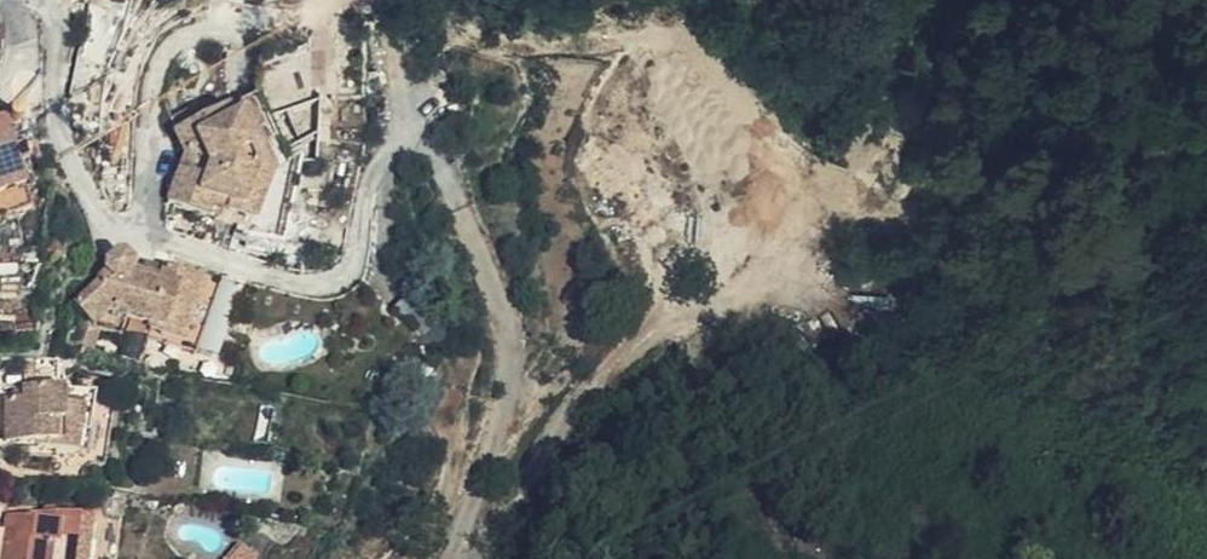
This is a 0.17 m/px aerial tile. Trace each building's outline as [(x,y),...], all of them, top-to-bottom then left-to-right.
[(272,171),(287,165),(287,164),(254,93),(241,98),(272,171)] [(187,108),(191,120),(224,105),(219,94),(187,108)] [(264,237),(272,237),(287,165),(272,171),(241,98),(224,105),(191,120),(178,126),(172,128),(183,151),(166,200),(206,216),(214,200),(228,205),(223,221),(264,237)] [(172,112),(178,126),(191,120),(187,108),(186,106),(172,112)] [(31,209),(26,191),(27,191),(19,166),(11,143),(3,119),(0,119),(0,219),(31,209)] [(20,141),(11,143),(19,166),(27,164),(20,141)] [(27,164),(19,166),(27,191),(35,189),(27,164)] [(119,281),(123,251),(114,249),(107,256),(106,256),(104,260),(103,270),(95,278),(97,279),(74,301),(91,323),(92,324),(102,327),(119,281)] [(132,261),(129,258),(123,251),(119,281),(102,327),(121,334),(127,319),(147,324),(146,327),(198,346),(221,285),(162,264),(158,278),(132,269),(133,261),(132,261)] [(143,265),(133,261),(132,269),(158,278),(162,264),(146,258),(143,265)] [(93,351),(102,327),(92,324),(91,323),(83,347),(93,351)] [(198,346),(146,327),(143,335),(195,354),(198,346)] [(82,421),(86,389),(59,385),(21,386),(20,398),(4,397),(4,440),(32,441),(33,444),(43,447),(86,453),(90,422),(82,421)] [(93,390),(86,389),(82,421),(90,422),(95,391),(93,390)] [(16,514),(14,527),(3,525),(0,552),(0,558),(85,558),(91,511),(30,510),(29,516),(16,514)] [(14,527),(16,514),(5,512),(3,525),(14,527)] [(241,546),(229,558),(254,558),(241,546)]
